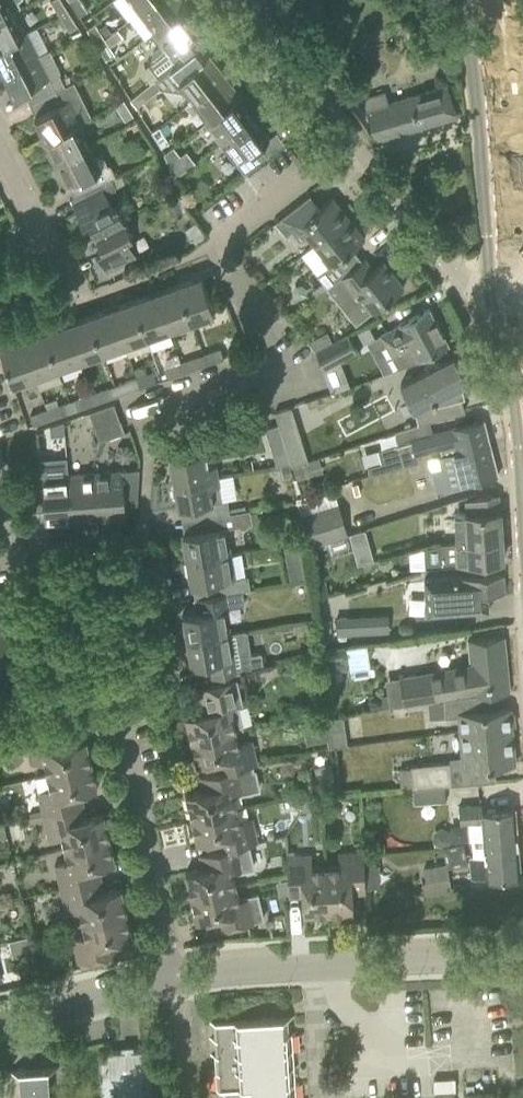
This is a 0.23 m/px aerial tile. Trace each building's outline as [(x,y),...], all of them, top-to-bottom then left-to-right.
[(11,11),(21,6),(18,0),(0,0),(0,17),(11,11)] [(67,11),(61,0),(52,0),(51,1),(60,15),(67,11)] [(79,0),(69,0),(78,15),(85,11),(79,0)] [(131,3),(133,2),(140,10),(153,0),(129,0),(131,3)] [(140,10),(148,21),(146,22),(154,32),(185,8),(187,6),(182,0),(153,0),(140,10)] [(152,52),(150,62),(148,64),(158,77),(199,46),(191,35),(199,29),(191,19),(193,18),(185,8),(154,32),(151,35),(160,45),(152,52)] [(11,11),(0,17),(0,46),(25,33),(19,21),(17,22),(11,11)] [(67,11),(60,15),(69,30),(77,26),(67,11)] [(97,28),(103,37),(112,32),(106,23),(97,28)] [(96,44),(103,39),(94,24),(86,29),(96,44)] [(117,29),(104,38),(109,45),(122,35),(117,29)] [(0,46),(0,68),(2,73),(39,55),(28,32),(25,33),(0,46)] [(112,54),(103,39),(96,44),(105,58),(112,54)] [(199,46),(158,77),(154,81),(152,82),(157,89),(182,94),(186,91),(193,100),(224,75),(208,55),(207,56),(199,46)] [(39,55),(2,73),(8,83),(6,84),(12,97),(23,91),(29,103),(65,85),(59,73),(61,73),(59,66),(53,55),(49,50),(39,55)] [(144,68),(143,72),(152,83),(152,82),(154,81),(158,77),(148,64),(144,68)] [(240,96),(224,75),(193,100),(200,110),(199,111),(207,122),(238,98),(240,96)] [(350,75),(334,85),(349,107),(365,96),(350,75)] [(74,81),(65,85),(29,103),(35,115),(34,116),(40,127),(38,128),(44,139),(79,122),(91,115),(74,81)] [(364,99),(376,139),(456,116),(447,85),(388,103),(385,93),(364,99)] [(143,90),(131,99),(137,107),(149,97),(143,90)] [(238,98),(207,122),(205,123),(220,142),(251,118),(244,109),(246,107),(238,98)] [(123,99),(114,104),(124,120),(126,119),(133,115),(123,99)] [(251,118),(220,142),(244,173),(267,155),(259,145),(269,137),(260,127),(259,128),(251,118)] [(79,122),(44,139),(41,141),(52,164),(88,145),(83,135),(85,134),(79,122)] [(167,141),(158,127),(151,131),(160,146),(167,141)] [(88,145),(52,164),(64,187),(68,185),(74,196),(111,177),(115,175),(110,164),(108,165),(101,152),(93,156),(88,145)] [(173,179),(189,166),(174,146),(164,154),(173,179)] [(111,177),(74,196),(70,198),(83,223),(88,220),(95,234),(125,219),(117,205),(112,207),(106,193),(114,189),(115,185),(111,177)] [(315,244),(348,217),(332,197),(314,211),(305,199),(310,195),(309,195),(275,222),(285,235),(292,229),(299,237),(305,232),(315,244)] [(181,210),(177,201),(167,205),(171,214),(181,210)] [(322,282),(312,290),(316,295),(326,287),(361,260),(360,259),(355,263),(347,252),(365,238),(348,217),(315,244),(322,252),(320,256),(328,265),(317,274),(322,282)] [(125,219),(95,234),(102,247),(96,250),(109,274),(139,260),(127,236),(132,233),(125,219)] [(361,260),(326,287),(335,298),(351,285),(361,299),(345,312),(355,324),(373,311),(386,300),(404,286),(383,261),(373,269),(364,258),(361,260)] [(191,321),(193,321),(214,313),(201,276),(178,284),(191,321)] [(178,284),(156,292),(169,329),(191,321),(178,284)] [(169,329),(156,292),(133,300),(146,337),(169,329)] [(146,337),(133,300),(111,308),(124,345),(146,337)] [(111,308),(89,316),(102,353),(124,345),(111,308)] [(429,308),(410,318),(381,334),(400,369),(418,361),(449,345),(429,308)] [(89,316),(67,324),(80,361),(102,353),(89,316)] [(67,324),(44,332),(57,369),(80,361),(67,324)] [(57,369),(44,332),(22,340),(35,377),(57,369)] [(316,351),(331,343),(325,333),(308,342),(316,351)] [(323,370),(332,365),(357,351),(348,334),(331,343),(316,351),(323,370)] [(22,340),(0,347),(0,349),(12,384),(35,377),(22,340)] [(206,364),(223,357),(220,348),(203,355),(206,364)] [(425,371),(401,384),(401,385),(407,382),(414,408),(417,422),(417,423),(428,421),(465,411),(460,394),(464,393),(461,383),(455,357),(454,355),(440,363),(425,367),(425,371)] [(181,363),(184,371),(201,365),(198,357),(181,363)] [(144,363),(132,367),(136,378),(148,374),(144,363)] [(184,371),(181,363),(164,369),(167,377),(184,371)] [(341,389),(332,365),(323,370),(331,393),(341,389)] [(148,374),(136,378),(139,387),(156,381),(153,372),(148,374)] [(139,387),(136,378),(119,384),(122,393),(139,387)] [(109,388),(91,394),(94,403),(112,397),(109,388)] [(94,403),(91,394),(74,400),(77,409),(94,403)] [(46,410),(50,419),(67,413),(64,403),(46,410)] [(113,403),(93,411),(89,412),(95,429),(119,420),(113,403)] [(306,461),(309,460),(292,406),(275,412),(278,422),(279,423),(292,465),(293,466),(306,461)] [(50,419),(46,410),(30,416),(33,425),(50,419)] [(63,419),(49,424),(50,435),(52,435),(65,434),(63,419)] [(124,432),(119,420),(95,429),(99,441),(124,432)] [(379,461),(367,465),(369,473),(418,460),(417,453),(455,444),(457,452),(489,443),(483,420),(462,426),(431,434),(428,421),(417,423),(418,424),(394,431),(395,433),(398,432),(401,442),(376,448),(379,461)] [(279,423),(264,428),(275,465),(291,462),(292,465),(279,423)] [(489,443),(457,452),(443,455),(445,466),(432,469),(438,491),(498,476),(489,443)] [(174,482),(217,475),(216,465),(207,466),(205,450),(170,456),(172,468),(170,472),(171,477),(174,479),(174,482)] [(41,477),(40,470),(27,471),(29,497),(42,496),(44,522),(71,520),(67,474),(66,461),(52,462),(53,476),(41,477)] [(303,463),(293,466),(297,479),(307,476),(303,463)] [(293,477),(292,465),(281,466),(283,479),(293,477)] [(121,470),(94,472),(98,518),(125,516),(124,504),(138,503),(139,468),(121,470)] [(94,472),(67,474),(71,520),(98,518),(94,472)] [(174,482),(174,485),(172,488),(173,495),(177,498),(178,508),(194,505),(196,518),(230,512),(228,500),(222,501),(217,475),(174,482)] [(468,513),(455,513),(456,541),(457,542),(501,540),(499,511),(498,511),(497,496),(487,496),(467,501),(468,513)] [(338,499),(300,511),(311,545),(348,533),(338,499)] [(182,534),(184,546),(182,548),(184,555),(186,557),(187,560),(229,553),(225,529),(237,527),(240,528),(247,527),(249,525),(253,524),(250,510),(230,513),(230,512),(196,518),(196,519),(201,518),(203,531),(182,534)] [(293,527),(283,529),(279,535),(280,544),(295,542),(293,527)] [(457,542),(439,543),(440,562),(457,561),(457,562),(502,560),(501,540),(457,542)] [(297,543),(283,545),(285,555),(285,560),(300,558),(297,543)] [(372,547),(356,551),(360,565),(376,561),(372,547)] [(234,579),(229,553),(187,560),(191,586),(204,584),(206,597),(243,591),(250,590),(248,577),(234,579)] [(503,574),(424,579),(427,615),(488,611),(487,593),(504,592),(503,574)] [(193,599),(195,612),(182,614),(187,640),(229,632),(225,607),(245,604),(243,591),(206,597),(193,599)] [(362,618),(337,620),(338,637),(363,635),(362,618)] [(229,632),(187,640),(191,666),(206,663),(208,679),(231,673),(262,666),(260,653),(251,655),(247,630),(229,633),(229,632)] [(429,671),(400,676),(400,677),(405,706),(444,700),(474,696),(509,693),(504,636),(468,640),(470,664),(471,668),(430,675),(429,671)] [(7,638),(0,640),(0,666),(14,662),(7,638)] [(191,740),(235,730),(243,728),(238,705),(243,704),(237,679),(197,688),(202,712),(185,716),(191,740)] [(474,696),(444,700),(446,716),(458,715),(459,730),(478,729),(479,732),(512,730),(512,726),(515,726),(514,712),(511,712),(510,707),(475,711),(474,696)] [(311,711),(313,726),(328,724),(326,709),(311,711)] [(343,717),(330,719),(330,720),(332,746),(347,744),(344,717),(343,717)] [(515,764),(512,730),(479,732),(478,729),(459,730),(463,768),(515,764)] [(47,774),(91,764),(86,739),(64,745),(61,732),(66,731),(66,730),(25,740),(31,765),(44,762),(47,774)] [(238,743),(235,730),(191,740),(197,764),(219,759),(222,772),(257,764),(251,740),(238,743)] [(450,763),(410,766),(411,769),(411,771),(412,786),(444,784),(451,783),(450,763)] [(91,764),(47,774),(51,789),(38,792),(43,814),(78,806),(75,793),(97,788),(91,764)] [(257,764),(222,772),(199,777),(200,778),(205,776),(208,789),(186,794),(191,818),(237,808),(234,796),(259,790),(255,773),(250,774),(249,766),(257,764)] [(411,771),(411,769),(398,770),(400,790),(412,789),(411,771)] [(308,775),(305,781),(307,787),(312,790),(334,785),(331,770),(308,775)] [(444,784),(412,786),(412,789),(413,802),(445,800),(444,784)] [(483,804),(459,806),(461,824),(467,823),(484,822),(485,840),(474,841),(474,846),(485,845),(501,844),(501,851),(518,849),(515,808),(484,810),(483,804)] [(78,806),(43,814),(49,839),(61,836),(64,849),(109,838),(103,813),(81,819),(78,806)] [(237,808),(191,818),(197,843),(219,837),(222,850),(240,846),(248,845),(257,842),(252,818),(240,821),(237,808)] [(109,838),(64,849),(67,862),(55,865),(60,889),(95,880),(92,867),(114,862),(109,838)] [(486,856),(469,857),(471,879),(487,878),(487,879),(520,876),(518,849),(501,851),(501,844),(485,845),(486,856)] [(254,869),(248,845),(240,846),(222,850),(199,855),(199,856),(204,855),(207,867),(185,872),(191,896),(235,886),(232,874),(254,869)] [(340,867),(326,867),(328,912),(353,911),(352,888),(364,888),(364,893),(365,893),(365,886),(364,860),(363,852),(339,853),(340,867)] [(328,912),(326,867),(312,868),(312,855),(286,856),(288,897),(289,897),(289,892),(302,891),(303,914),(328,912)] [(375,859),(364,860),(365,886),(379,885),(378,864),(375,864),(375,859)] [(446,865),(422,867),(424,882),(448,879),(446,865)] [(95,880),(60,889),(66,913),(78,911),(81,922),(126,912),(120,887),(98,893),(95,880)] [(235,886),(191,896),(197,921),(214,917),(219,915),(222,928),(217,929),(217,930),(263,919),(257,894),(238,899),(235,886)] [(126,912),(81,922),(84,937),(72,939),(78,963),(118,953),(118,952),(113,953),(110,941),(132,936),(126,912)] [(289,1018),(295,1018),(295,1016),(208,1022),(208,1023),(214,1023),(219,1089),(224,1089),(225,1097),(294,1097),(289,1018)] [(157,1049),(157,1048),(91,1052),(91,1054),(99,1053),(101,1090),(107,1089),(107,1097),(152,1097),(150,1070),(145,1071),(143,1050),(157,1050),(157,1049)] [(48,1070),(60,1069),(60,1068),(6,1071),(7,1073),(19,1072),(20,1097),(50,1097),(48,1070)] [(433,1092),(455,1091),(455,1078),(433,1079),(433,1092)]
